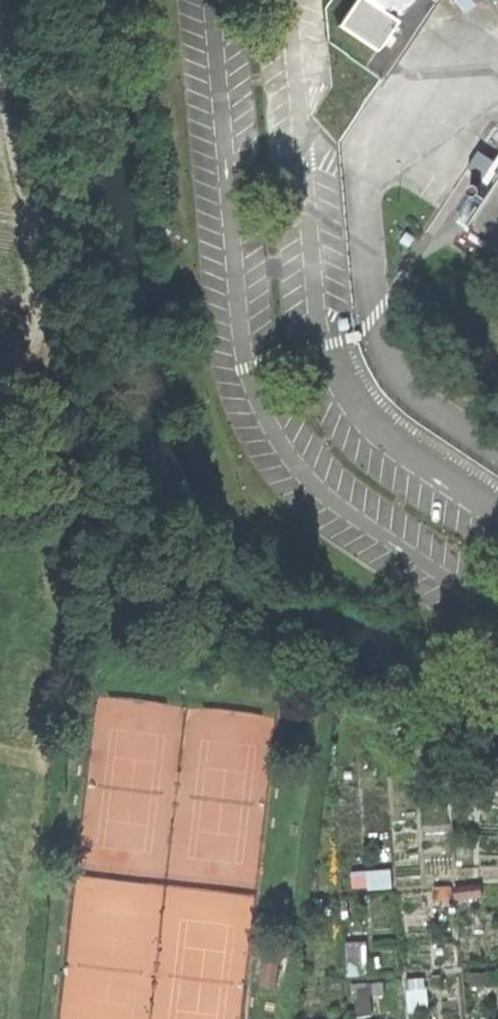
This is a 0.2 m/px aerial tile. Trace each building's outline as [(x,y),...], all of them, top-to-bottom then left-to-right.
[(455,223),(497,252),(497,158),(455,223)]
